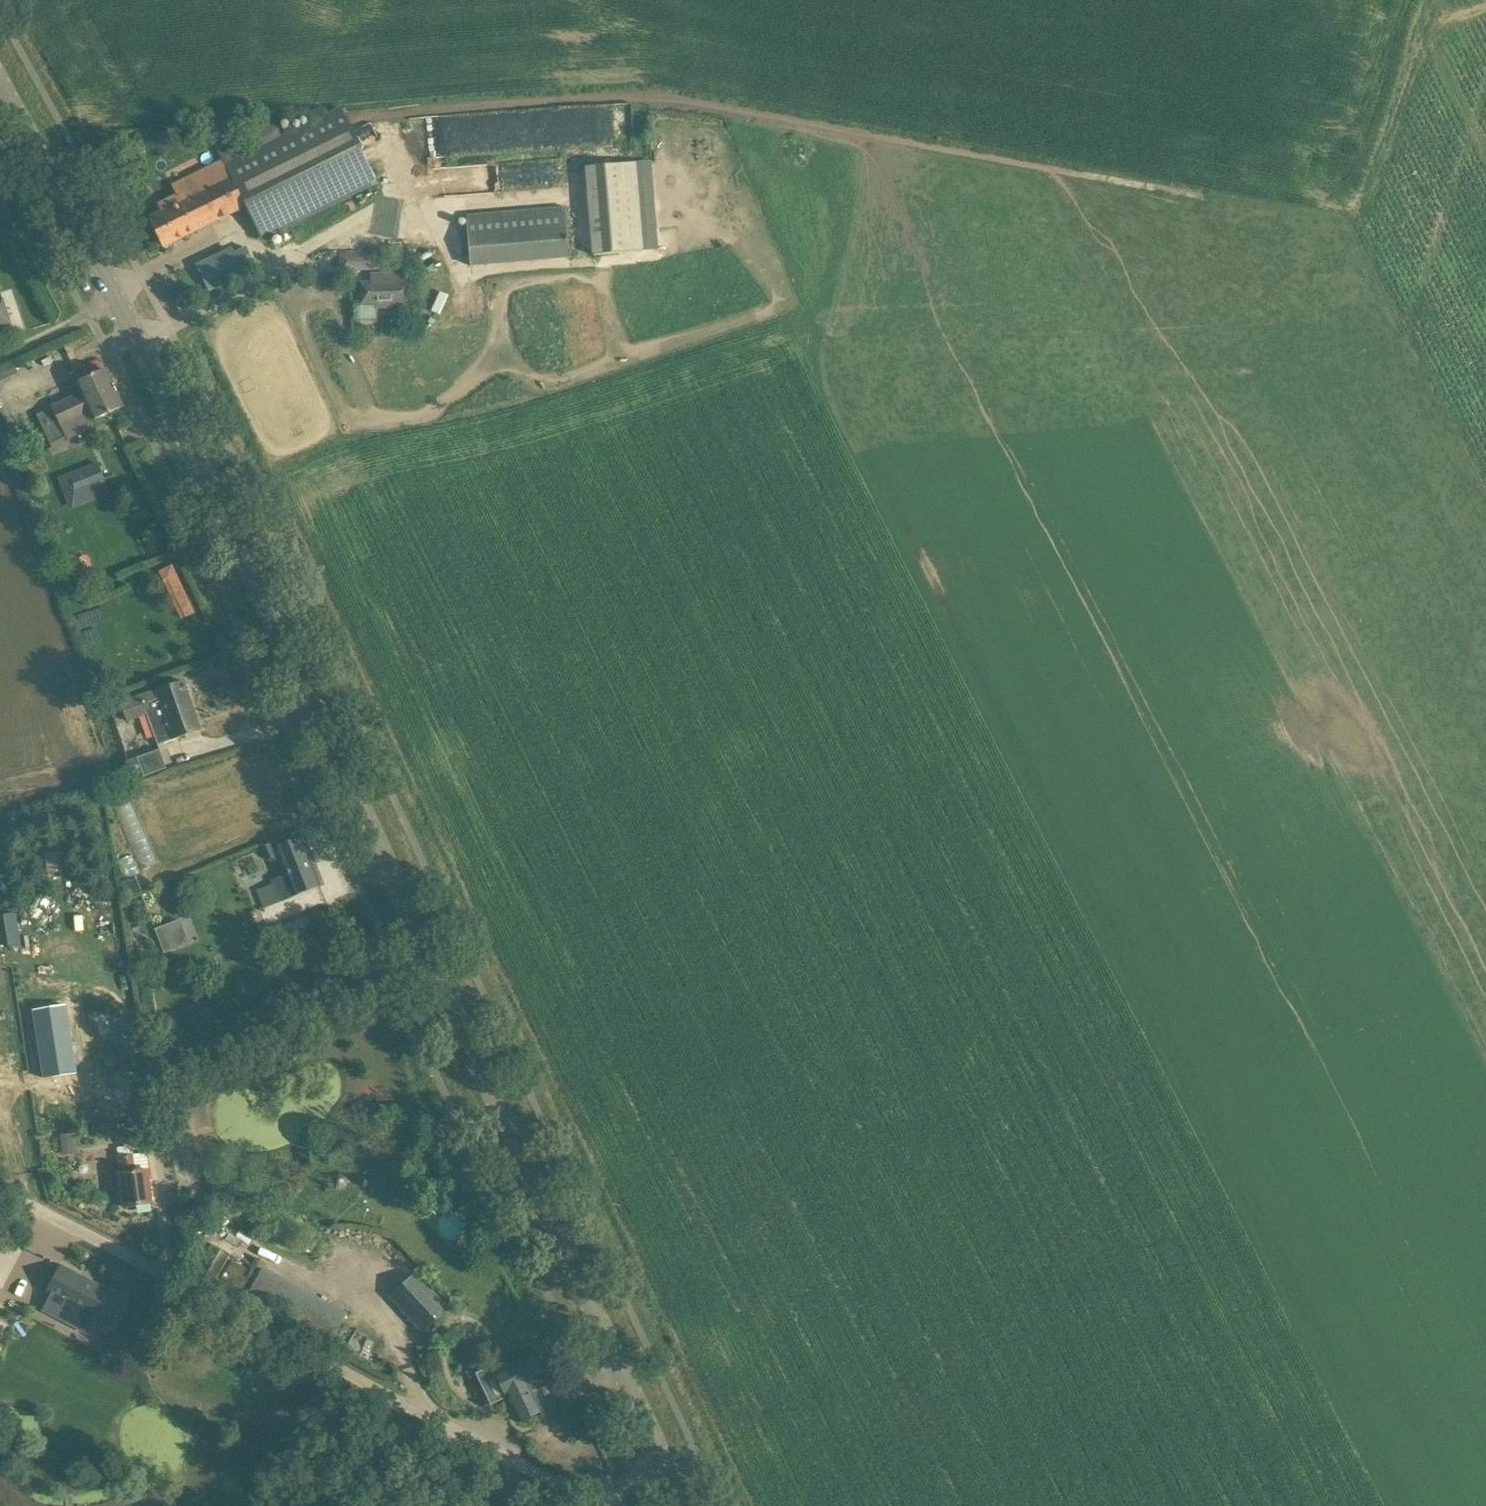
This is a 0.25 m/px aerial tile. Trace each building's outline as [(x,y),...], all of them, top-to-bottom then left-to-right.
[(177,195),(167,200),(171,208),(149,219),(163,247),(246,207),(262,241),(280,232),(378,183),(342,109),(283,138),(274,119),(165,172),(177,195)] [(147,147),(149,139),(146,134),(138,134),(133,139),(133,143),(136,148),(143,149),(147,147)] [(589,160),(591,191),(596,249),(646,246),(638,158),(589,160)] [(466,216),(471,266),(570,257),(566,207),(466,216)] [(198,267),(210,291),(257,267),(247,248),(215,263),(214,259),(198,267)] [(360,254),(360,271),(376,270),(376,253),(360,254)] [(374,283),(361,283),(361,305),(376,305),(377,308),(394,305),(410,304),(410,280),(405,280),(405,274),(374,274),(374,283)] [(14,333),(0,292),(0,337),(14,333)] [(82,394),(37,415),(50,444),(66,437),(62,427),(91,414),(96,420),(124,407),(107,370),(77,383),(82,394)] [(98,462),(60,478),(72,509),(111,494),(98,462)] [(160,552),(156,541),(145,546),(150,557),(160,552)] [(88,556),(74,561),(81,579),(94,574),(88,556)] [(182,618),(196,612),(173,562),(159,568),(182,618)] [(121,703),(128,722),(150,714),(153,723),(169,716),(170,721),(180,717),(194,711),(183,681),(121,703)] [(194,711),(180,717),(170,721),(168,717),(153,723),(161,744),(201,730),(194,711)] [(128,762),(134,782),(169,771),(162,750),(128,762)] [(143,868),(157,861),(126,795),(112,801),(143,868)] [(276,882),(265,886),(259,889),(267,908),(321,886),(302,837),(284,844),(282,839),(265,846),(271,858),(275,860),(282,857),(288,873),(275,879),(276,882)] [(45,853),(47,874),(65,872),(63,851),(45,853)] [(119,859),(125,876),(137,872),(132,855),(119,859)] [(10,945),(21,943),(18,911),(7,912),(10,945)] [(156,929),(166,953),(178,948),(168,924),(156,929)] [(65,1007),(34,1012),(44,1078),(76,1073),(65,1007)] [(111,1012),(91,1013),(92,1036),(112,1035),(111,1012)] [(181,1095),(192,1098),(195,1089),(184,1085),(181,1095)] [(122,1175),(121,1175),(125,1207),(153,1203),(149,1171),(136,1173),(134,1156),(120,1158),(122,1175)] [(303,1188),(291,1179),(284,1188),(296,1198),(303,1188)] [(123,1297),(62,1262),(47,1288),(51,1290),(43,1304),(88,1330),(96,1316),(108,1323),(123,1297)] [(338,1338),(353,1311),(265,1266),(251,1293),(338,1338)] [(450,1308),(416,1272),(389,1297),(423,1333),(450,1308)] [(530,1384),(552,1374),(542,1352),(496,1374),(506,1396),(507,1395),(511,1403),(520,1422),(544,1410),(530,1384)] [(576,1434),(587,1436),(588,1427),(577,1425),(576,1434)]
